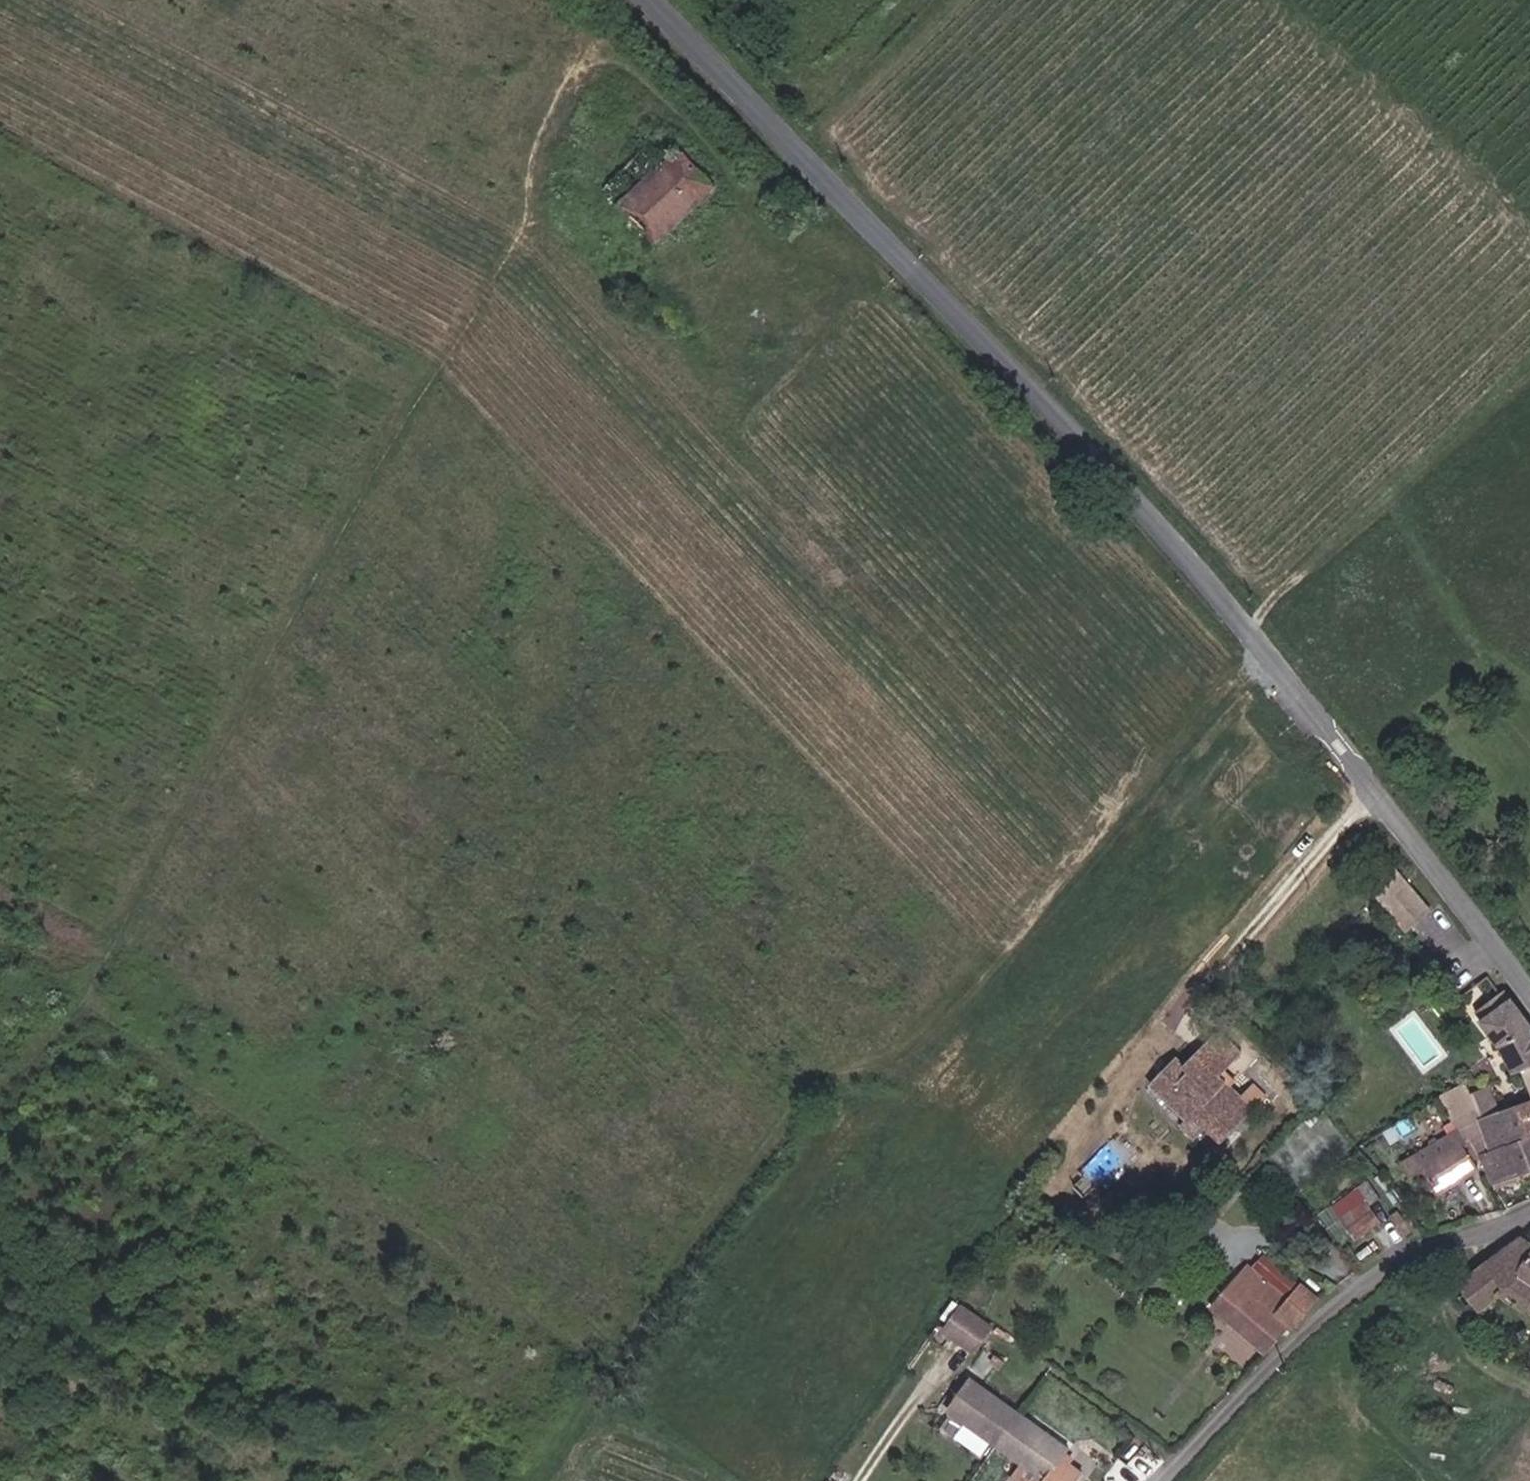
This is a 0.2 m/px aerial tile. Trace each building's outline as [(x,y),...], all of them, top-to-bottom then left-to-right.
[(622,202),(602,223),(638,261),(717,186),(665,131),(608,186),(622,202)] [(854,132),(845,141),(857,152),(866,143),(854,132)] [(857,152),(845,141),(836,150),(847,162),(857,152)] [(1393,873),(1371,893),(1410,933),(1431,915),(1393,873)] [(1505,992),(1475,1012),(1512,1074),(1525,1072),(1529,1089),(1529,1025),(1505,992)] [(1180,1088),(1170,1099),(1192,1123),(1199,1116),(1209,1126),(1225,1142),(1256,1112),(1242,1099),(1248,1093),(1236,1081),(1229,1086),(1223,1079),(1241,1060),(1221,1037),(1191,1068),(1181,1059),(1166,1075),(1180,1088)] [(1155,1086),(1170,1099),(1180,1088),(1166,1075),(1155,1086)] [(1430,1098),(1438,1094),(1429,1080),(1420,1084),(1430,1098)] [(1493,1151),(1481,1125),(1469,1096),(1463,1083),(1446,1092),(1447,1099),(1451,1098),(1466,1126),(1459,1129),(1465,1138),(1469,1136),(1480,1158),(1493,1151)] [(1469,1096),(1481,1125),(1498,1118),(1485,1089),(1469,1096)] [(1529,1170),(1529,1115),(1526,1106),(1498,1118),(1481,1125),(1493,1151),(1480,1158),(1493,1184),(1529,1170)] [(1196,1141),(1209,1126),(1199,1116),(1192,1123),(1185,1131),(1196,1141)] [(1468,1142),(1465,1138),(1459,1129),(1458,1127),(1404,1161),(1413,1176),(1423,1168),(1437,1191),(1476,1168),(1464,1146),(1468,1142)] [(1302,1214),(1297,1209),(1293,1213),(1298,1218),(1302,1214)] [(1397,1227),(1404,1221),(1396,1210),(1388,1215),(1391,1219),(1397,1227)] [(1348,1228),(1360,1246),(1381,1230),(1368,1213),(1348,1228)] [(1381,1230),(1360,1246),(1371,1261),(1413,1232),(1404,1221),(1397,1227),(1391,1219),(1384,1224),(1386,1227),(1381,1230)] [(1462,1293),(1487,1320),(1506,1301),(1529,1315),(1529,1242),(1522,1238),(1462,1293)] [(1298,1327),(1321,1301),(1316,1298),(1328,1283),(1314,1272),(1298,1291),(1288,1285),(1279,1294),(1247,1267),(1211,1307),(1268,1354),(1295,1323),(1298,1327)] [(965,1301),(946,1331),(980,1353),(999,1323),(965,1301)] [(995,1442),(1017,1412),(973,1381),(950,1411),(995,1442)] [(1061,1443),(1017,1412),(995,1442),(1018,1459),(1038,1472),(1061,1443)] [(1038,1472),(1043,1476),(1039,1480),(1071,1480),(1077,1473),(1056,1459),(1066,1447),(1061,1443),(1038,1472)] [(1038,1472),(1018,1459),(1007,1475),(1014,1480),(1031,1480),(1038,1472)] [(1038,1472),(1031,1480),(1039,1480),(1043,1476),(1038,1472)]
